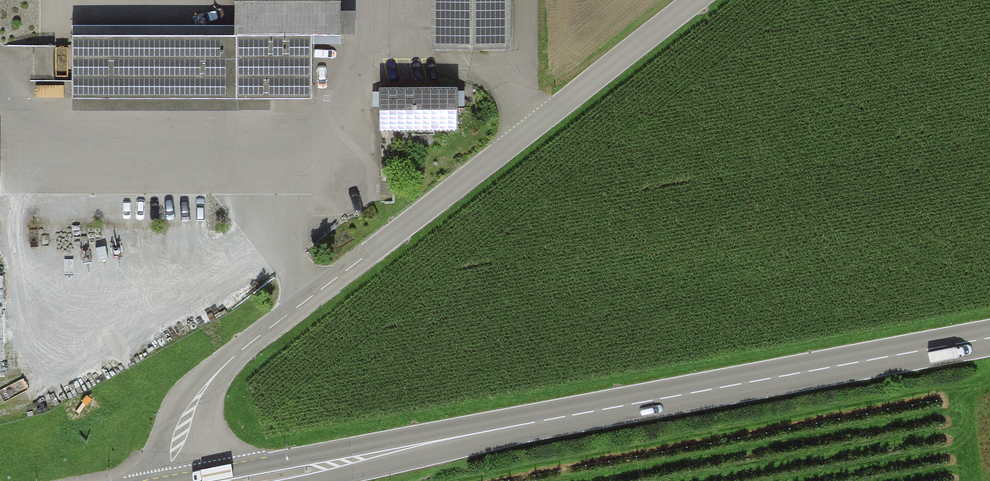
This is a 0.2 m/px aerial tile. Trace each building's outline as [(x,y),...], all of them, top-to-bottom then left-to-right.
[(74,34),(74,98),(311,98),(311,34),(340,34),(340,0),(236,0),(236,34),(74,34)] [(431,50),(507,51),(508,0),(432,0),(431,50)] [(457,88),(379,88),(379,130),(457,130),(457,88)]
